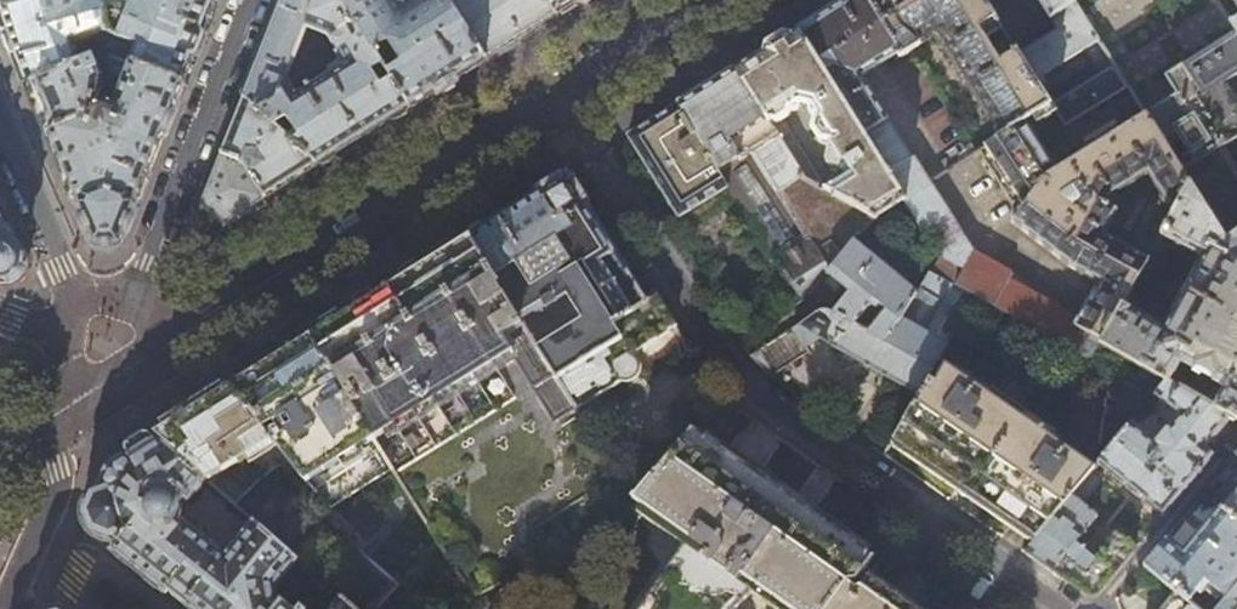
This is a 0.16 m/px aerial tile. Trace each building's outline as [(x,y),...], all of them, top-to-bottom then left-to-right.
[(8,36),(15,57),(27,86),(79,65),(73,47),(80,45),(95,39),(94,47),(87,50),(85,56),(87,62),(94,59),(105,54),(105,35),(106,0),(89,0),(0,0),(0,7),(8,36)] [(215,5),(202,0),(137,0),(135,1),(132,4),(121,0),(106,0),(105,35),(138,47),(132,64),(183,84),(188,73),(215,5)] [(345,9),(323,0),(282,0),(264,46),(243,99),(317,166),(355,142),(409,108),(345,9)] [(345,9),(409,108),(444,86),(485,61),(447,0),(423,0),(406,11),(399,0),(323,0),(345,9)] [(485,61),(517,41),(557,15),(548,0),(447,0),(485,61)] [(557,15),(581,0),(548,0),(557,15)] [(1034,80),(1017,54),(982,0),(847,0),(838,6),(797,32),(904,202),(937,254),(942,257),(942,255),(973,272),(962,292),(973,297),(1027,328),(1026,329),(1089,365),(1101,344),(1122,305),(1148,260),(1109,238),(1122,214),(1111,208),(1118,196),(1149,178),(1163,201),(1140,239),(1155,248),(1161,237),(1190,186),(1146,117),(1057,174),(1028,127),(1054,111),(1065,127),(1127,87),(1113,65),(1101,73),(1050,106),(1034,80)] [(1050,19),(1074,3),(1072,0),(1038,0),(1050,19)] [(1074,3),(1113,65),(1127,87),(1145,116),(1176,98),(1163,78),(1181,66),(1201,99),(1224,84),(1236,76),(1236,36),(1225,17),(1215,0),(1072,0),(1074,3)] [(1113,65),(1074,3),(1050,19),(1056,29),(1017,54),(1034,80),(1086,48),(1101,73),(1113,65)] [(1225,17),(1236,36),(1236,10),(1225,17)] [(904,202),(797,32),(777,45),(735,70),(804,179),(823,189),(779,118),(799,107),(809,108),(814,117),(811,131),(819,142),(830,145),(824,162),(827,167),(841,168),(846,176),(823,190),(874,219),(904,202)] [(94,59),(87,62),(79,65),(27,86),(66,179),(79,208),(78,209),(93,242),(94,242),(95,246),(102,248),(108,249),(116,247),(120,245),(121,242),(122,242),(136,208),(135,208),(174,107),(183,84),(132,64),(108,55),(105,63),(120,69),(121,68),(127,70),(111,110),(97,110),(105,82),(94,59)] [(1224,84),(1201,99),(1181,66),(1163,78),(1176,98),(1145,116),(1146,117),(1190,186),(1226,243),(1236,234),(1236,178),(1219,150),(1236,139),(1236,106),(1224,84)] [(713,84),(676,108),(718,172),(752,151),(754,153),(753,157),(771,186),(775,186),(778,191),(777,192),(784,203),(787,207),(805,237),(774,257),(798,293),(824,266),(829,273),(857,244),(862,238),(864,239),(881,222),(874,219),(823,190),(823,189),(804,179),(735,70),(713,84)] [(232,128),(221,154),(241,163),(265,199),(287,185),(317,166),(243,99),(232,128)] [(718,172),(676,108),(659,119),(627,139),(686,229),(735,198),(718,172)] [(263,200),(265,199),(241,163),(221,154),(215,170),(204,198),(201,204),(205,207),(224,224),(237,216),(263,200)] [(469,238),(501,288),(518,278),(519,279),(517,282),(517,285),(542,326),(558,317),(554,310),(559,307),(554,299),(566,291),(585,322),(557,339),(551,330),(546,333),(552,342),(540,350),(577,408),(622,381),(622,378),(626,379),(630,379),(633,377),(636,374),(637,371),(637,366),(634,361),(631,359),(627,358),(675,326),(656,296),(644,303),(567,176),(511,212),(469,238)] [(1226,243),(1190,186),(1161,237),(1200,259),(1161,327),(1122,305),(1101,344),(1165,380),(1169,382),(1179,364),(1193,371),(1194,369),(1196,370),(1199,370),(1201,368),(1215,375),(1211,382),(1224,388),(1213,406),(1231,417),(1236,420),(1236,297),(1235,295),(1236,291),(1236,234),(1226,243)] [(227,239),(271,211),(263,200),(237,216),(224,224),(205,207),(198,215),(227,239)] [(6,283),(13,281),(19,277),(23,270),(25,264),(0,207),(0,281),(6,283)] [(540,350),(501,288),(469,238),(420,268),(344,316),(309,338),(314,345),(392,471),(474,605),(553,555),(538,532),(622,479),(577,408),(540,350)] [(857,244),(829,273),(828,274),(848,294),(831,315),(845,322),(846,321),(852,325),(867,304),(873,303),(880,309),(864,331),(883,341),(918,294),(857,244)] [(806,300),(828,274),(829,273),(824,266),(798,293),(804,300),(806,300)] [(932,275),(918,294),(883,341),(864,331),(852,325),(846,321),(845,322),(831,315),(829,315),(824,313),(818,313),(751,358),(771,377),(809,352),(806,348),(820,339),(918,394),(924,384),(973,297),(962,292),(932,275)] [(234,386),(232,386),(289,461),(331,508),(392,471),(314,345),(276,368),(240,391),(234,386)] [(924,384),(918,394),(890,443),(894,445),(896,442),(1031,536),(1029,539),(1033,542),(1090,472),(1094,467),(945,364),(933,380),(930,378),(926,385),(924,384)] [(1213,406),(1169,382),(1165,380),(1155,392),(1180,414),(1157,441),(1132,421),(1099,461),(1162,516),(1197,473),(1200,475),(1202,472),(1200,470),(1213,454),(1205,448),(1231,417),(1213,406)] [(192,411),(154,435),(209,483),(235,506),(248,491),(289,461),(232,386),(192,411)] [(846,584),(856,583),(874,557),(691,432),(636,502),(689,541),(641,608),(735,608),(756,587),(787,608),(828,608),(846,584)] [(209,483),(154,435),(139,444),(113,461),(106,468),(93,496),(88,503),(85,512),(83,518),(84,522),(86,528),(91,535),(97,539),(104,542),(108,542),(114,547),(111,551),(141,575),(166,595),(169,591),(191,608),(288,608),(279,602),(277,591),(299,562),(253,522),(227,557),(179,518),(176,507),(182,499),(191,506),(209,483)] [(1090,472),(1033,542),(1024,552),(1083,593),(1101,590),(1135,548),(1117,533),(1095,558),(1076,543),(1098,516),(1082,503),(1101,480),(1090,472)] [(1219,508),(1236,523),(1236,486),(1219,508)] [(1219,508),(1184,553),(1166,538),(1144,565),(1175,591),(1197,608),(1236,608),(1236,523),(1219,508)] [(343,601),(352,608),(381,608),(386,603),(401,586),(359,550),(359,554),(330,589),(343,601)] [(846,584),(828,608),(912,608),(868,578),(858,591),(852,592),(846,588),(846,584)] [(1175,591),(1161,608),(1197,608),(1175,591)] [(343,601),(336,608),(352,608),(343,601)]
